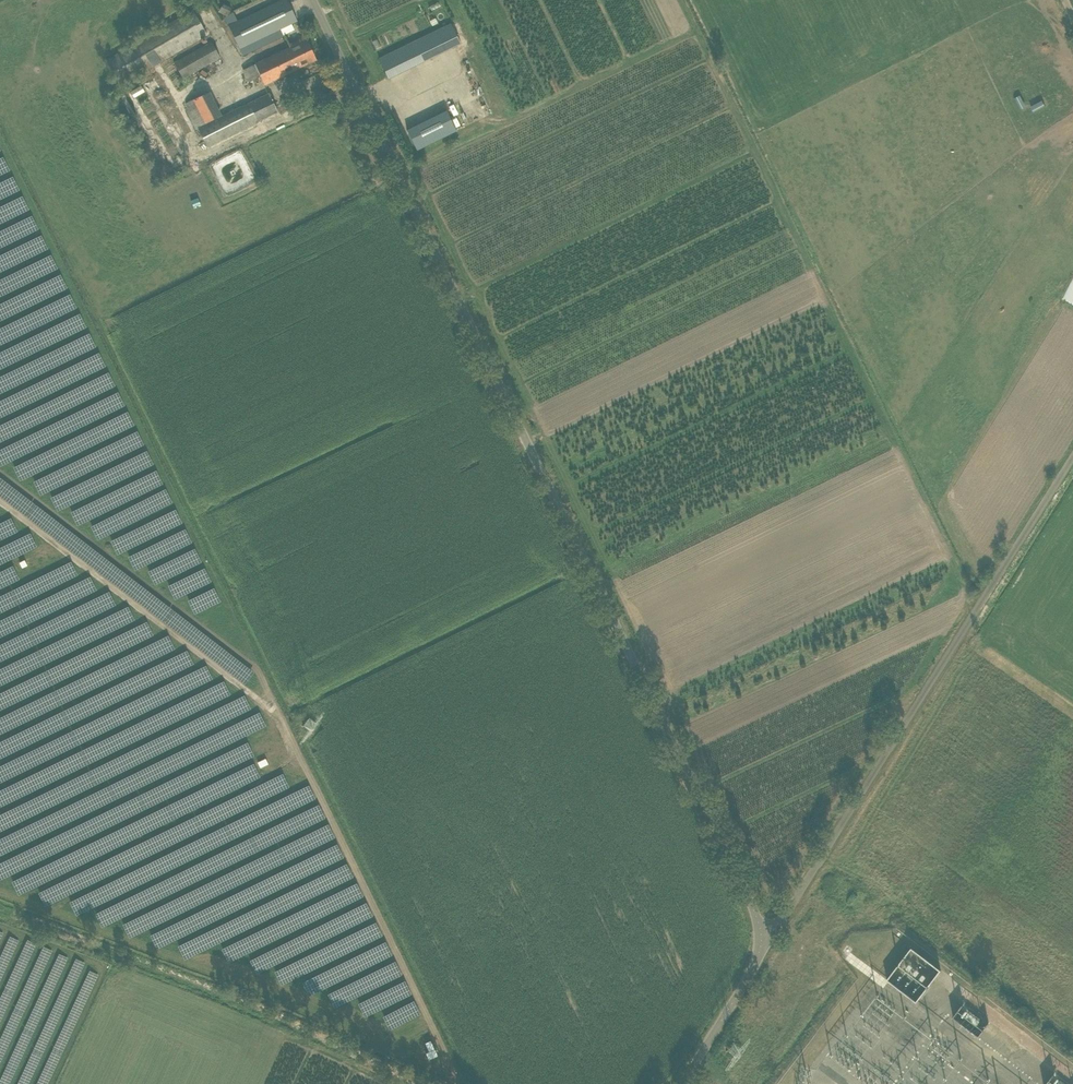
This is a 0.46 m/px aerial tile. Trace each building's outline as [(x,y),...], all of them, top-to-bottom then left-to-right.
[(243,55),(283,36),(280,29),(297,21),(287,0),(282,0),(238,21),(234,13),(224,17),(243,55)] [(118,85),(207,34),(193,9),(104,60),(118,85)] [(460,43),(451,23),(379,58),(388,78),(460,43)] [(290,47),(295,58),(297,57),(301,67),(315,60),(306,40),(296,44),(290,47)] [(183,79),(220,57),(211,41),(174,62),(183,79)] [(290,47),(255,64),(265,84),(301,67),(297,57),(295,58),(290,47)] [(141,86),(130,92),(133,98),(144,92),(141,86)] [(198,126),(221,114),(210,91),(186,103),(198,126)] [(278,111),(268,93),(198,130),(208,148),(278,111)] [(446,110),(407,130),(417,150),(456,130),(446,110)] [(193,149),(188,161),(192,163),(197,151),(193,149)] [(892,980),(923,1001),(946,966),(915,945),(892,980)] [(993,1024),(963,1003),(955,1014),(984,1035),(993,1024)] [(435,1049),(426,1053),(429,1060),(438,1055),(435,1049)] [(1053,1074),(1047,1083),(1069,1083),(1053,1074)]
